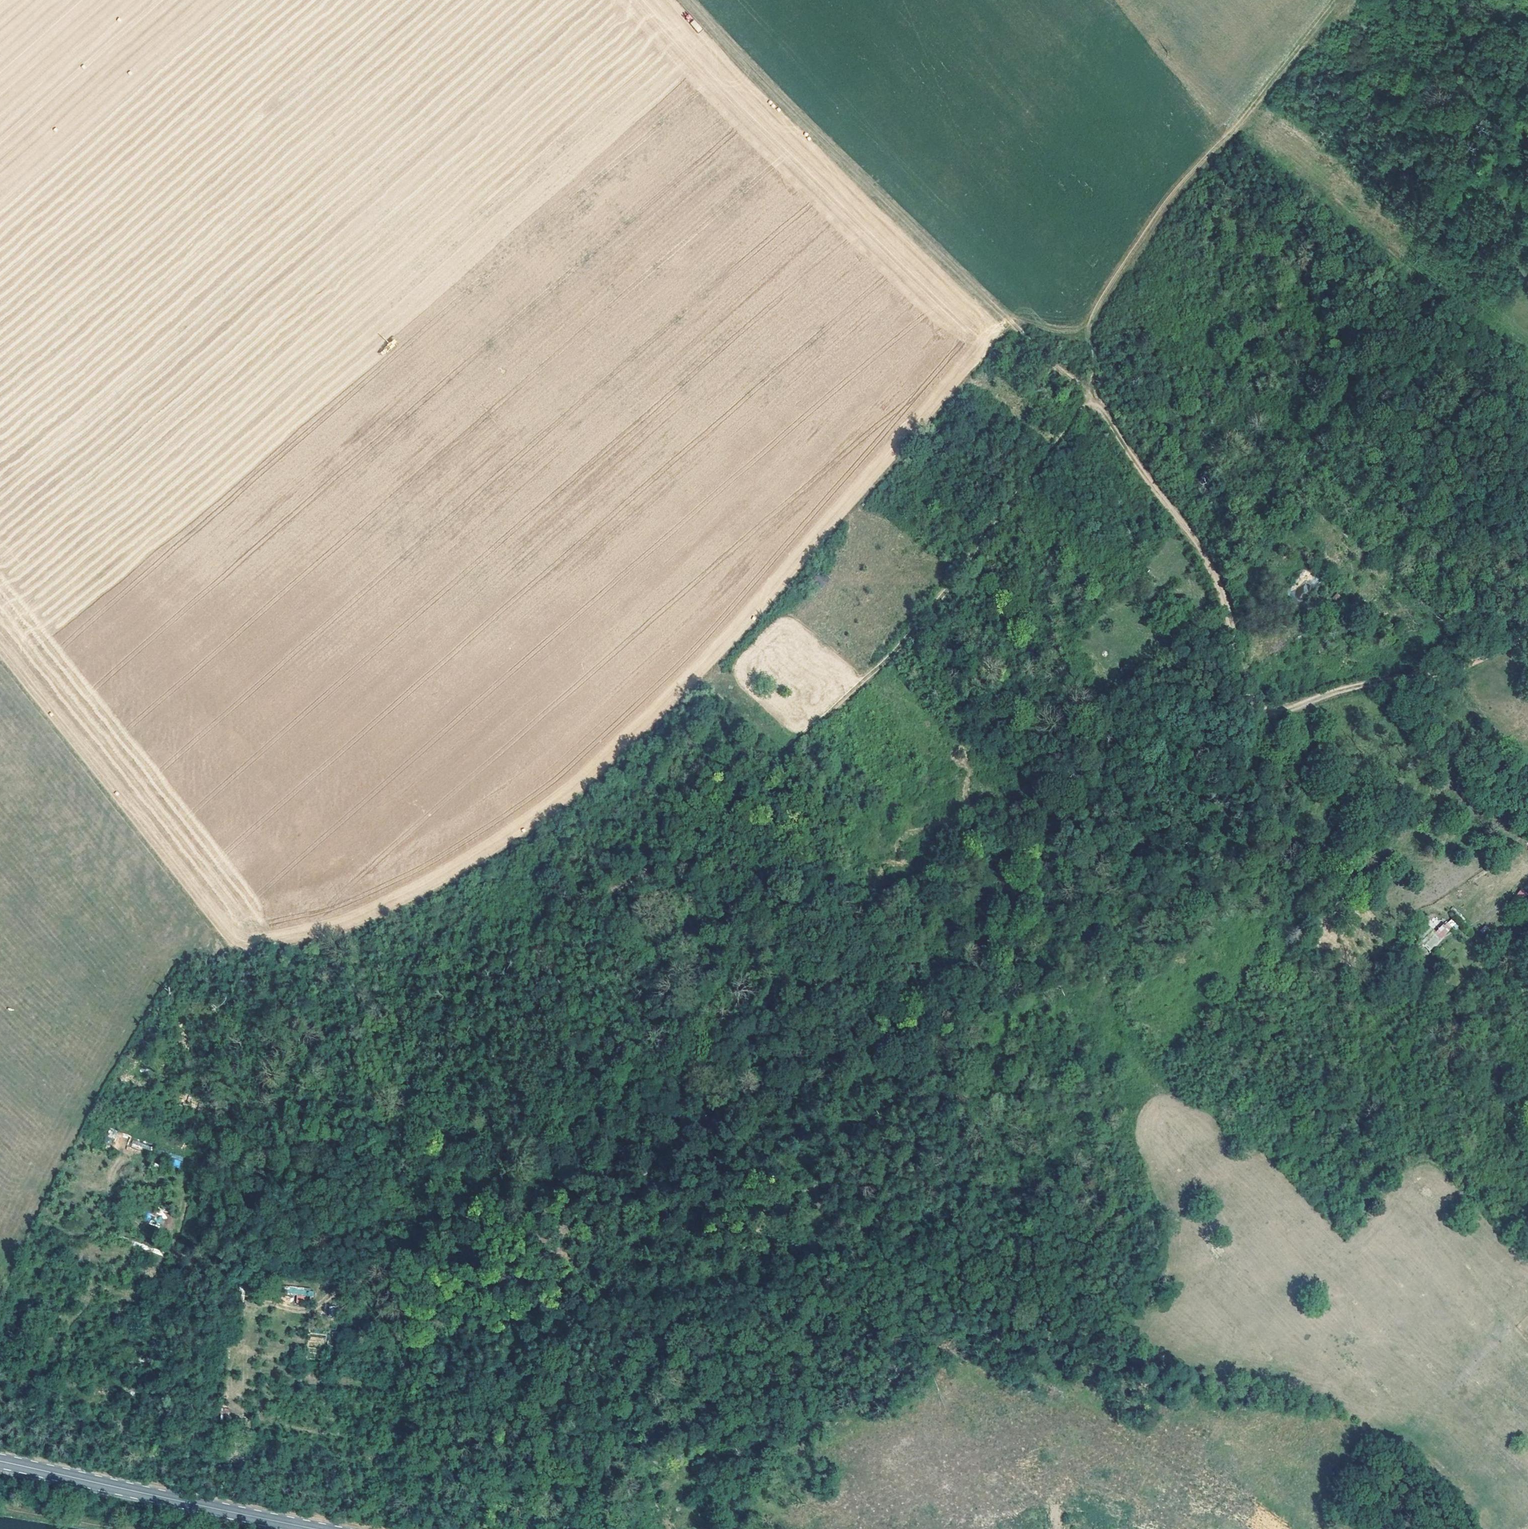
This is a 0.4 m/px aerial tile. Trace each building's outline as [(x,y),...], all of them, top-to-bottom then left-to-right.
[(690,24),(698,32),(702,28),(694,20),(690,24)] [(820,574),(814,581),(822,587),(827,580),(820,574)] [(1451,918),(1435,932),(1441,939),(1457,924),(1451,918)] [(295,1293),(296,1301),(304,1300),(304,1296),(313,1295),(313,1290),(305,1291),(305,1286),(288,1288),(289,1294),(295,1293)] [(324,1347),(324,1337),(309,1336),(308,1346),(324,1347)]
